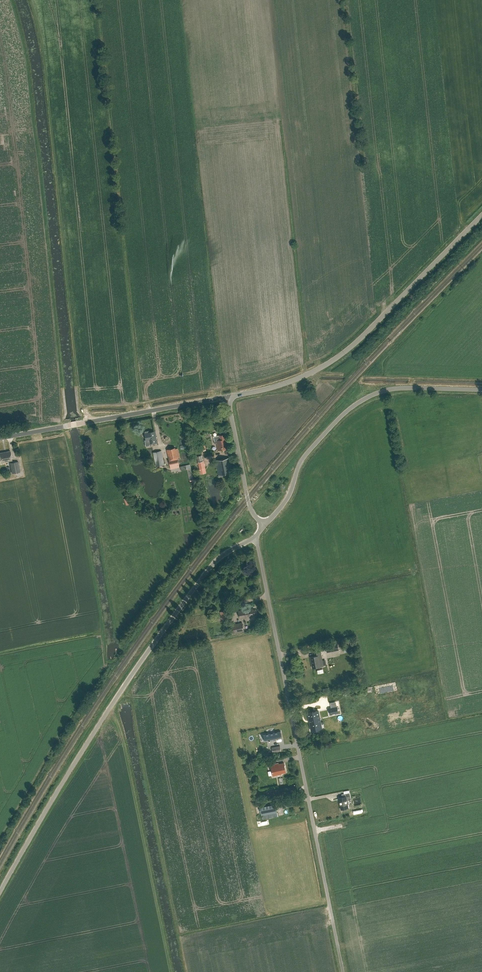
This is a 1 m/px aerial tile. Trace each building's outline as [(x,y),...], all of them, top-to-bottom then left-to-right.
[(149,432),(149,430),(145,431),(145,433),(146,440),(145,440),(146,446),(150,445),(149,444),(158,442),(156,432),(154,432),(154,431),(149,432)] [(225,440),(224,434),(213,436),(215,443),(217,443),(218,450),(229,448),(227,440),(225,440)] [(169,461),(170,464),(178,462),(178,459),(177,458),(175,447),(166,449),(169,461)] [(156,466),(164,464),(161,450),(153,452),(156,466)] [(12,460),(10,451),(0,453),(0,456),(1,462),(12,460)] [(200,471),(205,469),(202,455),(197,456),(200,471)] [(232,473),(232,472),(233,472),(230,457),(215,460),(218,475),(228,473),(229,474),(232,473)] [(12,473),(21,472),(19,461),(11,463),(12,473)] [(253,609),(253,608),(238,611),(240,618),(256,615),(255,609),(253,609)] [(229,618),(228,610),(220,612),(222,619),(229,618)] [(236,624),(237,632),(245,631),(243,622),(236,624)] [(327,652),(339,650),(338,643),(326,645),(327,652)] [(312,668),(323,665),(321,651),(315,652),(315,655),(310,656),(312,668)] [(318,710),(308,712),(311,727),(319,726),(317,715),(319,715),(318,710)] [(281,731),(263,734),(265,741),(282,738),(281,731)] [(279,764),(279,763),(271,764),(274,776),(282,774),(282,773),(286,772),(284,763),(279,764)] [(341,797),(339,797),(341,809),(349,808),(347,800),(351,799),(350,792),(349,790),(342,792),(342,794),(343,797),(341,797)] [(277,813),(276,804),(260,808),(262,816),(277,813)]
